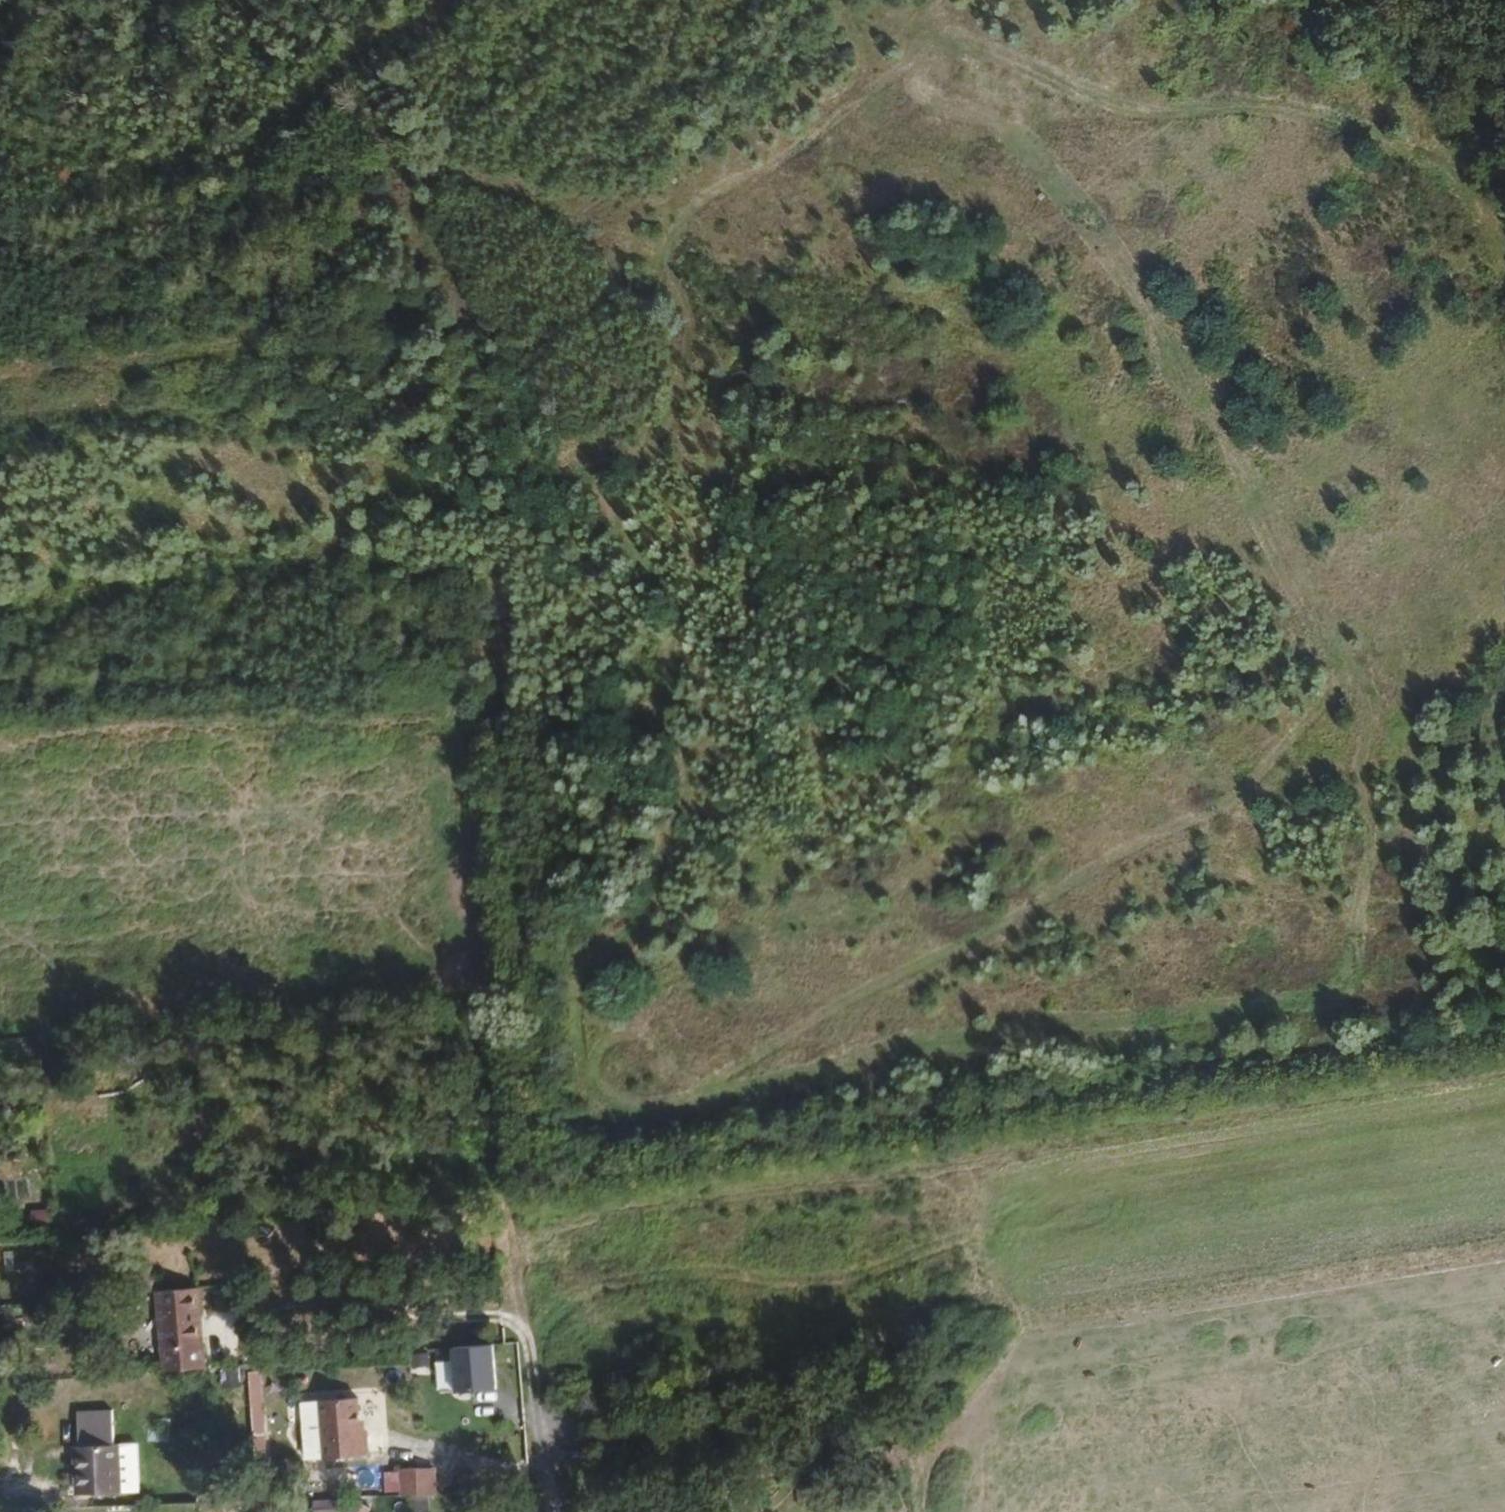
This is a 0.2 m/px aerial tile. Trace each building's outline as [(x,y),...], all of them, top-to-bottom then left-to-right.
[(207,1319),(204,1288),(162,1292),(169,1374),(170,1374),(212,1372),(209,1350),(200,1351),(197,1320),(207,1319)] [(209,1350),(207,1319),(197,1320),(200,1351),(209,1350)] [(458,1393),(497,1390),(494,1345),(455,1348),(456,1363),(458,1393)] [(440,1394),(458,1393),(456,1363),(438,1364),(440,1394)] [(367,1430),(364,1394),(324,1398),(330,1457),(376,1454),(375,1428),(367,1430)] [(119,1494),(119,1444),(112,1445),(111,1410),(82,1410),(82,1446),(76,1445),(78,1496),(119,1494)] [(436,1493),(435,1466),(401,1467),(402,1494),(419,1493),(436,1493)] [(720,1501),(706,1503),(707,1511),(721,1511),(720,1501)] [(706,1503),(694,1504),(695,1511),(707,1511),(706,1503)]
